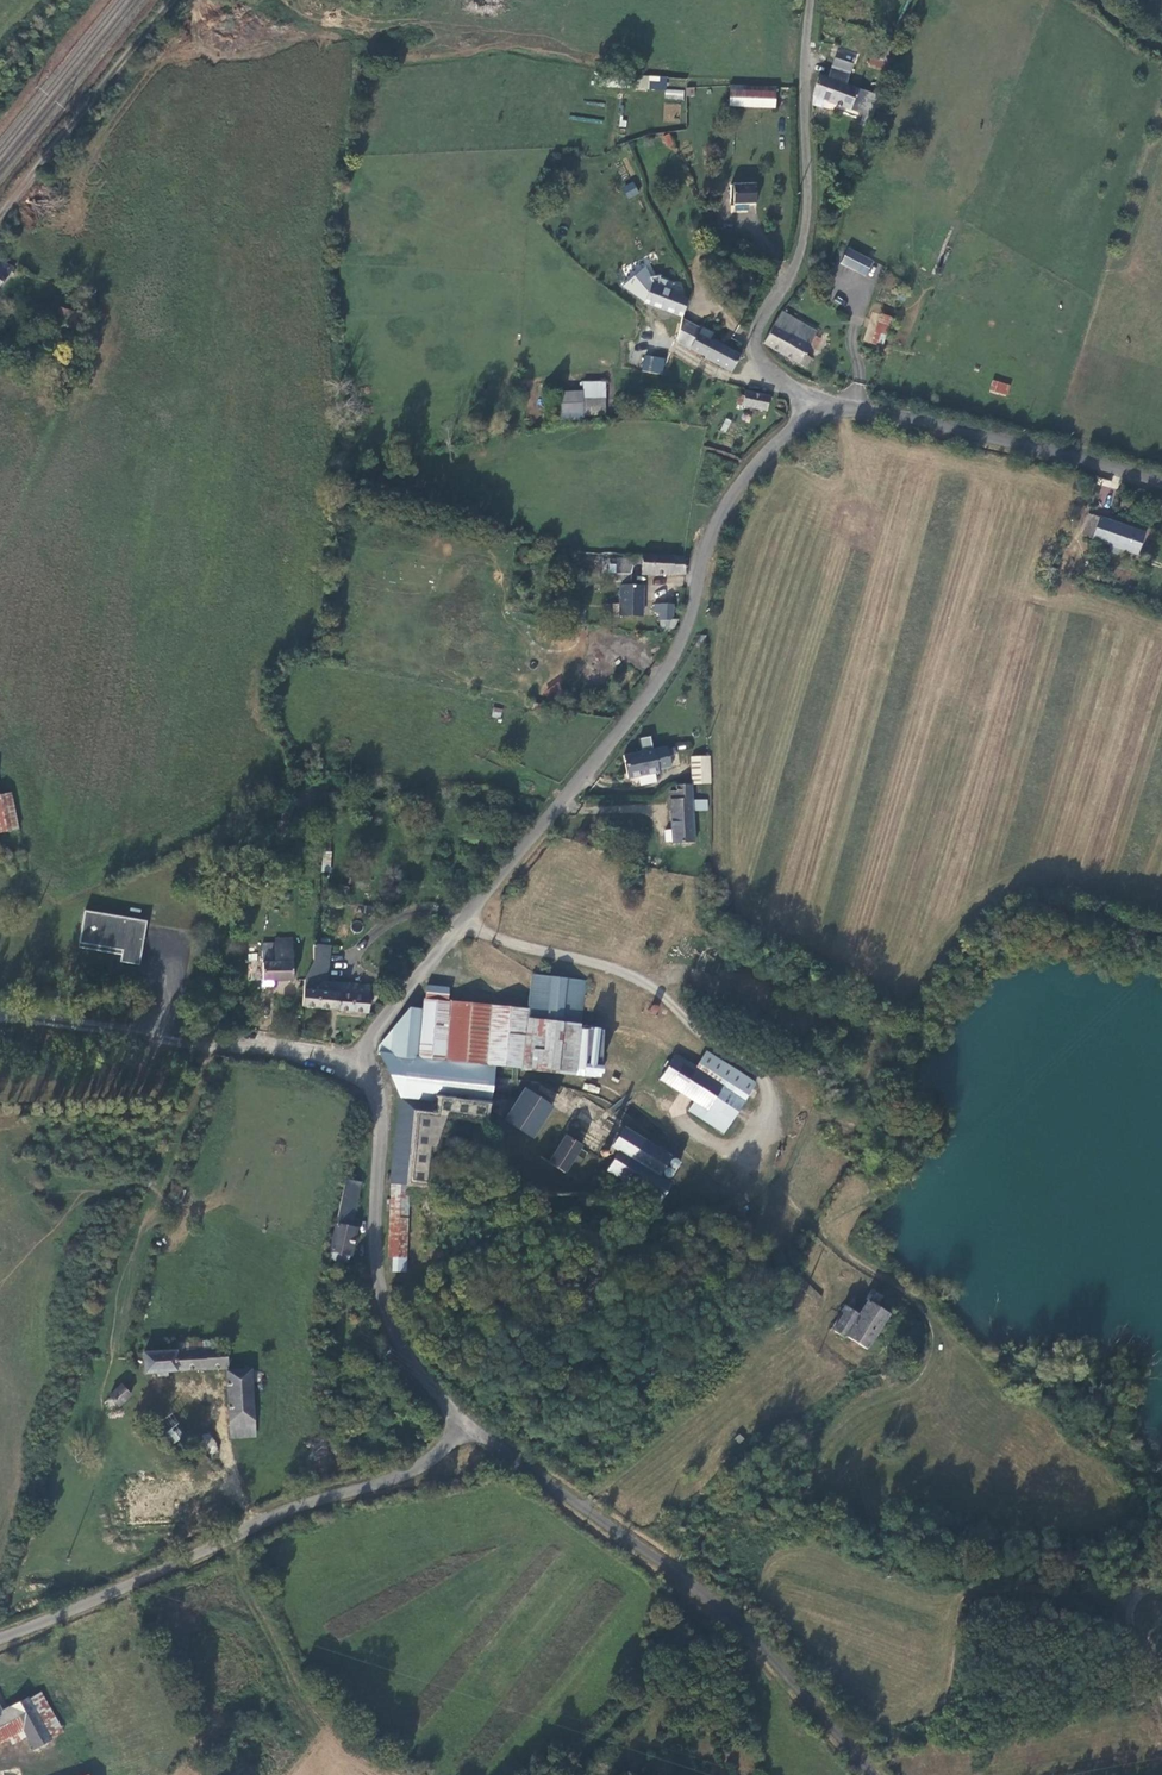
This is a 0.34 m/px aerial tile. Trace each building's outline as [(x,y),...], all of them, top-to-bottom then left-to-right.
[(890,66),(872,59),(869,66),(888,72),(890,66)] [(822,78),(813,100),(813,106),(822,109),(825,101),(867,116),(865,123),(872,125),(882,99),(848,87),(855,67),(838,60),(830,81),(822,78)] [(651,83),(628,82),(627,96),(650,97),(651,83)] [(733,104),(777,106),(778,88),(733,86),(733,104)] [(665,98),(684,100),(684,91),(666,89),(665,98)] [(665,135),(666,147),(673,146),(672,134),(665,135)] [(633,181),(621,187),(628,199),(639,193),(633,181)] [(751,202),(757,202),(758,185),(734,186),(735,212),(751,212),(751,202)] [(873,262),(849,250),(841,264),(865,277),(873,262)] [(0,262),(0,285),(14,268),(0,262)] [(644,301),(682,317),(688,300),(668,293),(669,290),(651,282),(644,301)] [(644,307),(640,304),(637,302),(634,307),(640,313),(644,307)] [(765,344),(781,353),(800,322),(782,313),(765,344)] [(882,348),(891,320),(882,316),(873,345),(882,348)] [(679,327),(695,336),(699,330),(681,320),(679,327)] [(805,354),(817,333),(800,322),(781,353),(807,369),(813,359),(805,354)] [(673,338),(691,348),(689,351),(728,373),(738,356),(710,341),(708,343),(695,336),(679,327),(673,338)] [(663,374),(665,357),(643,355),(641,372),(663,374)] [(1008,395),(1009,383),(991,380),(989,393),(1008,395)] [(606,381),(583,382),(583,390),(584,416),(606,413),(606,381)] [(557,391),(558,422),(584,422),(584,416),(583,390),(557,391)] [(736,394),(734,403),(766,411),(769,396),(746,391),(744,396),(736,394)] [(1140,531),(1099,518),(1093,538),(1134,550),(1140,531)] [(638,572),(682,571),(680,555),(638,553),(638,556),(633,556),(633,557),(633,562),(638,562),(638,572)] [(611,559),(558,555),(558,562),(598,565),(598,571),(610,572),(611,559)] [(633,562),(633,557),(612,557),(612,578),(617,579),(627,579),(627,572),(630,562),(633,562)] [(639,584),(616,584),(616,613),(638,614),(639,584)] [(668,629),(673,617),(669,617),(669,602),(650,602),(650,610),(656,610),(656,629),(668,629)] [(698,642),(700,632),(695,632),(690,640),(698,642)] [(665,745),(621,755),(626,777),(657,770),(657,769),(670,766),(665,745)] [(690,755),(692,782),(708,781),(706,754),(690,755)] [(690,812),(689,783),(673,784),(673,791),(667,791),(668,812),(690,812)] [(0,794),(0,832),(19,828),(11,793),(0,794)] [(691,843),(690,812),(668,812),(669,829),(669,841),(669,844),(691,843)] [(122,950),(122,955),(120,962),(139,965),(147,921),(85,911),(79,943),(122,950)] [(273,944),(273,960),(263,960),(262,981),(291,981),(291,939),(273,939),(273,944)] [(266,941),(262,942),(263,960),(273,960),(273,944),(266,941)] [(78,948),(122,955),(122,950),(79,943),(78,948)] [(309,959),(301,977),(324,980),(326,947),(309,947),(309,959)] [(421,1009),(408,1008),(378,1045),(378,1053),(490,1064),(535,1068),(593,1073),(599,1028),(577,1026),(582,979),(529,973),(524,1007),(445,998),(445,988),(424,987),(421,1009)] [(324,980),(301,977),(298,1004),(363,1010),(366,984),(324,980)] [(655,1004),(650,1003),(647,1006),(647,1011),(650,1014),(655,1013),(657,1008),(655,1004)] [(751,1083),(702,1051),(691,1068),(669,1053),(654,1077),(691,1101),(685,1110),(719,1132),(729,1116),(736,1120),(740,1114),(747,1119),(752,1110),(739,1102),(751,1083)] [(490,1064),(378,1053),(398,1095),(411,1097),(434,1099),(486,1103),(490,1064)] [(490,1064),(486,1103),(486,1107),(500,1117),(520,1086),(533,1095),(534,1077),(535,1068),(490,1064)] [(557,1091),(534,1077),(533,1095),(548,1104),(557,1091)] [(493,1128),(485,1122),(484,1129),(484,1141),(487,1153),(492,1162),(498,1170),(513,1183),(545,1196),(571,1196),(571,1181),(559,1172),(577,1144),(594,1156),(603,1143),(615,1151),(604,1170),(655,1205),(669,1183),(666,1180),(675,1164),(632,1135),(621,1127),(618,1120),(580,1096),(579,1097),(561,1085),(557,1091),(548,1104),(533,1095),(520,1086),(500,1117),(493,1128)] [(411,1097),(398,1095),(393,1147),(390,1182),(405,1183),(410,1110),(411,1097)] [(411,1097),(410,1110),(433,1112),(434,1099),(411,1097)] [(358,1183),(343,1180),(327,1252),(348,1257),(354,1229),(348,1228),(358,1183)] [(394,1258),(393,1273),(405,1273),(406,1224),(408,1184),(405,1183),(390,1182),(388,1214),(388,1257),(394,1258)] [(873,1304),(878,1295),(868,1289),(863,1298),(864,1299),(855,1314),(841,1306),(838,1311),(841,1313),(830,1331),(842,1338),(843,1336),(864,1349),(886,1313),(881,1309),(883,1305),(879,1302),(877,1306),(873,1304)] [(162,1372),(223,1365),(222,1345),(201,1345),(201,1349),(167,1351),(162,1372)] [(162,1372),(167,1351),(144,1352),(145,1373),(162,1372)] [(626,1366),(630,1390),(641,1388),(638,1364),(626,1366)] [(225,1419),(249,1418),(246,1368),(223,1368),(225,1419)] [(116,1404),(116,1403),(119,1406),(130,1395),(121,1385),(110,1396),(112,1398),(111,1398),(110,1398),(109,1399),(108,1400),(107,1400),(106,1401),(106,1402),(106,1404),(106,1405),(106,1406),(107,1407),(108,1407),(109,1408),(110,1409),(111,1409),(112,1409),(113,1409),(114,1408),(115,1407),(116,1407),(116,1405),(116,1404)] [(217,1406),(205,1404),(203,1421),(216,1422),(217,1406)] [(171,1413),(160,1421),(179,1449),(190,1442),(171,1413)] [(226,1435),(250,1434),(249,1418),(225,1419),(226,1435)] [(209,1455),(218,1451),(211,1433),(202,1436),(209,1455)] [(189,1449),(181,1452),(186,1464),(193,1462),(189,1449)] [(32,1699),(22,1704),(45,1742),(45,1743),(56,1737),(32,1699)] [(45,1742),(22,1704),(21,1701),(20,1700),(0,1710),(2,1713),(0,1714),(0,1740),(4,1738),(8,1746),(22,1739),(29,1751),(45,1742)]
